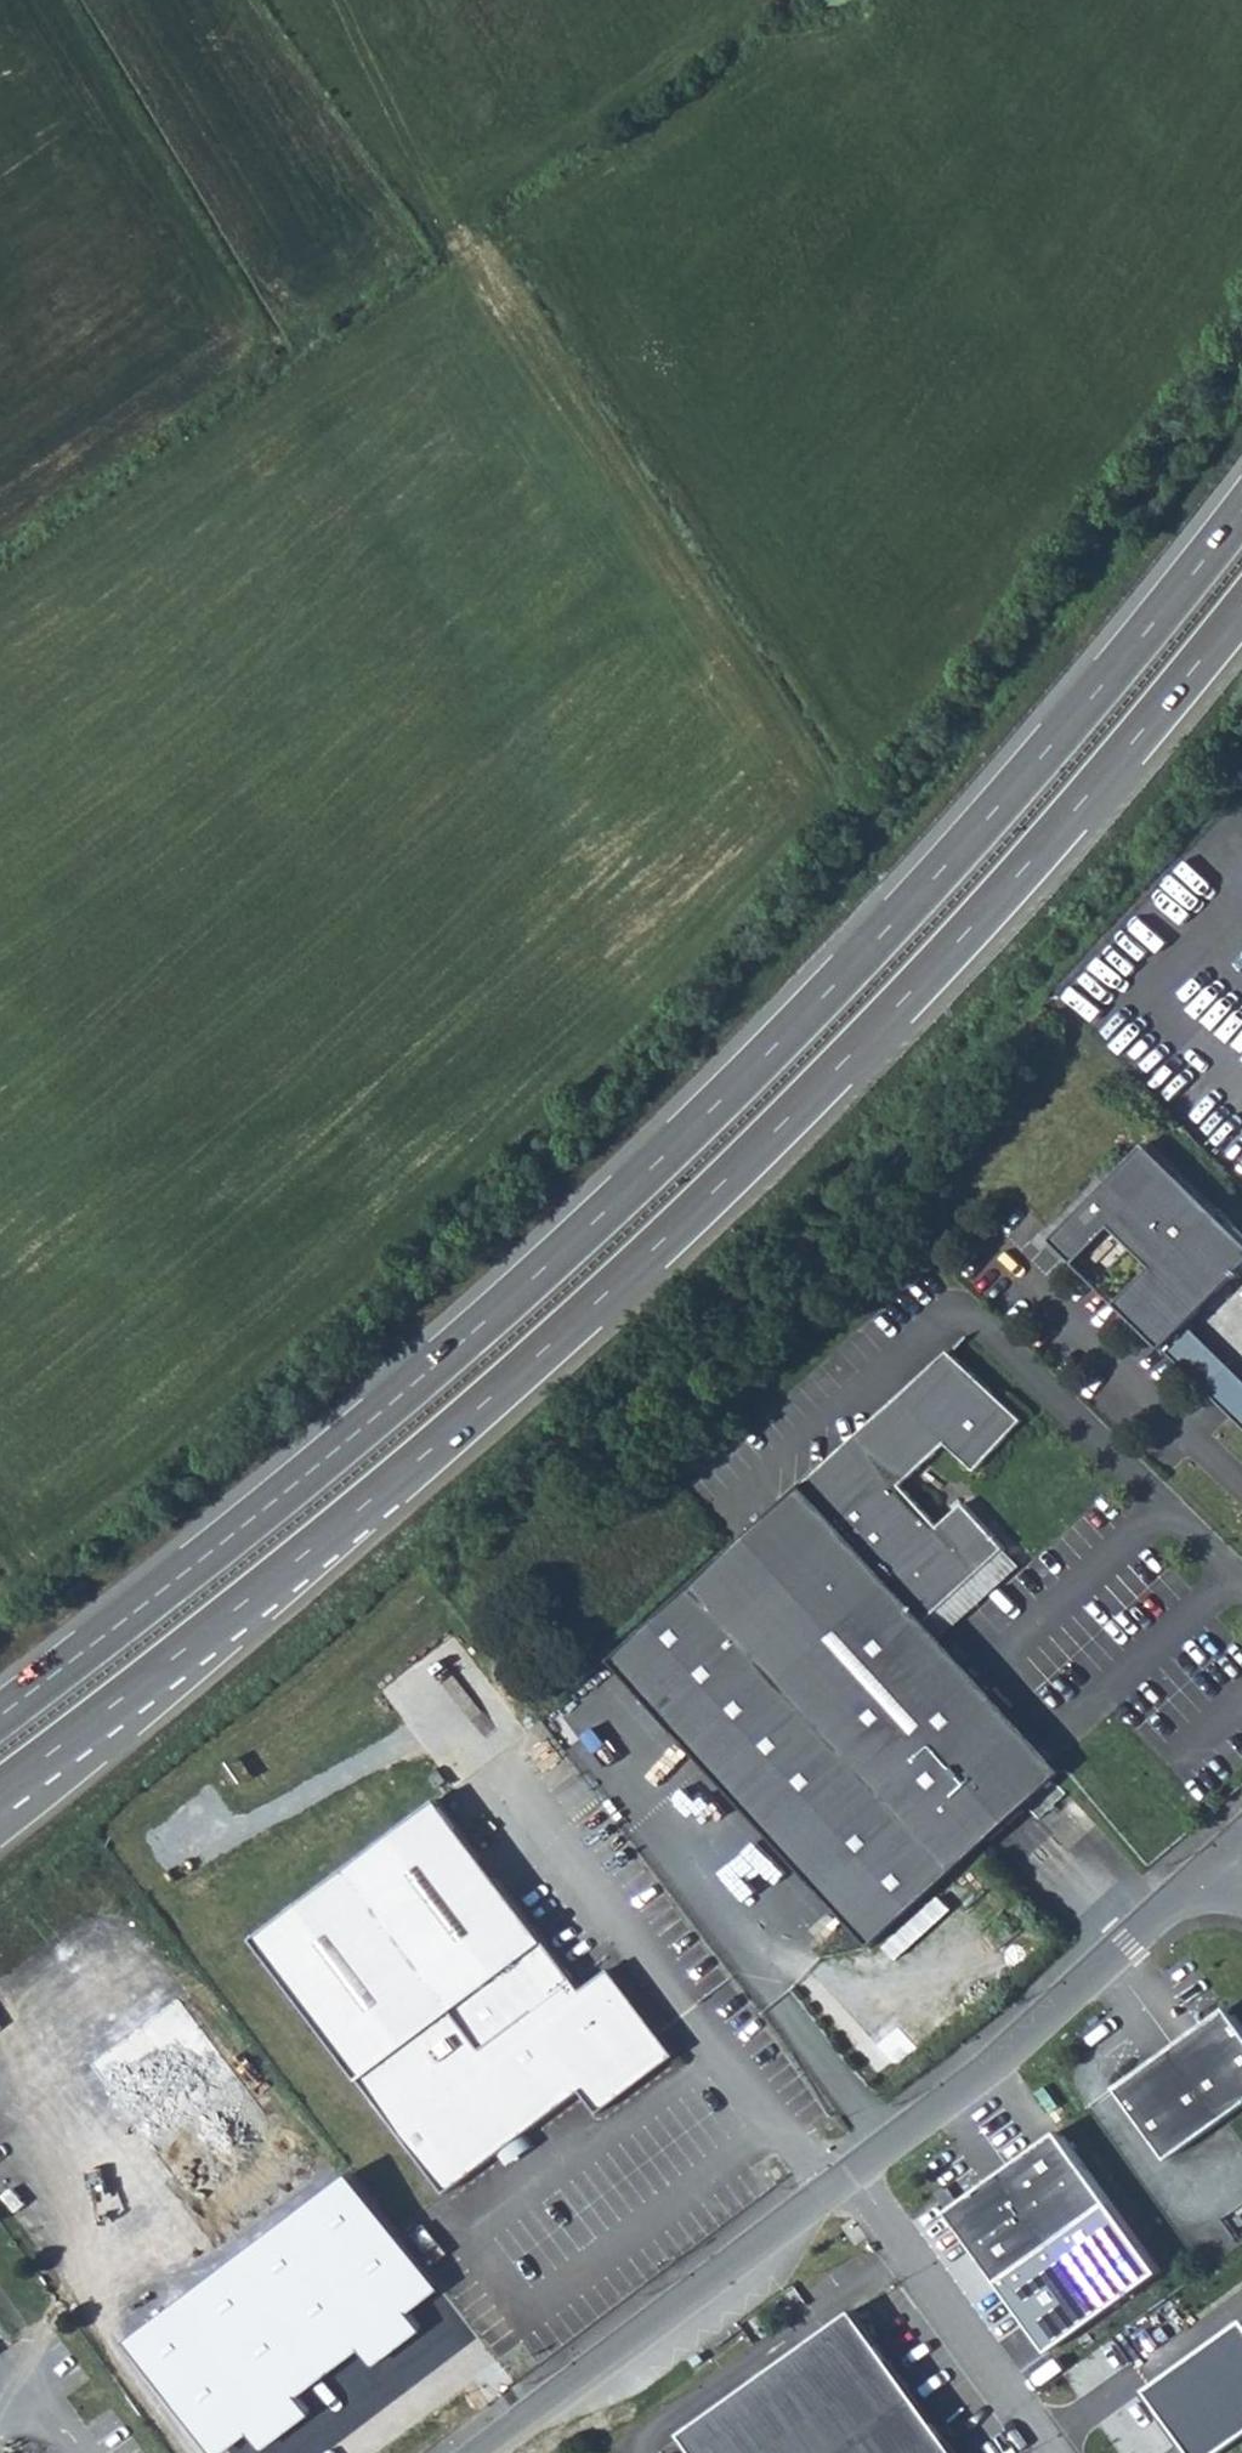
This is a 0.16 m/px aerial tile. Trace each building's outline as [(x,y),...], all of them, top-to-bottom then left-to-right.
[(1170,1342),(1241,1271),(1241,1221),(1157,1135),(1060,1231),(1170,1342)] [(951,1346),(614,1656),(877,1942),(1069,1766),(931,1615),(1009,1544),(968,1498),(944,1520),(906,1481),(950,1443),(975,1470),(1029,1421),(951,1346)] [(449,1795),(264,1933),(455,2188),(591,2087),(608,2110),(686,2053),(666,2025),(622,1966),(593,1987),(449,1795)] [(187,1993),(100,2058),(230,2234),(318,2168),(187,1993)] [(1229,2008),(1117,2088),(1167,2158),(1241,2104),(1241,2026),(1229,2008)] [(1057,2133),(947,2212),(998,2282),(1108,2203),(1057,2133)] [(442,2289),(355,2174),(140,2334),(228,2451),(254,2432),(267,2448),(315,2413),(302,2396),(363,2350),(374,2365),(424,2327),(412,2311),(442,2289)] [(1108,2203),(998,2282),(1050,2354),(1160,2274),(1108,2203)] [(854,2312),(683,2435),(696,2452),(956,2452),(854,2312)] [(1151,2387),(1198,2452),(1225,2452),(1241,2441),(1241,2322),(1151,2387)]
